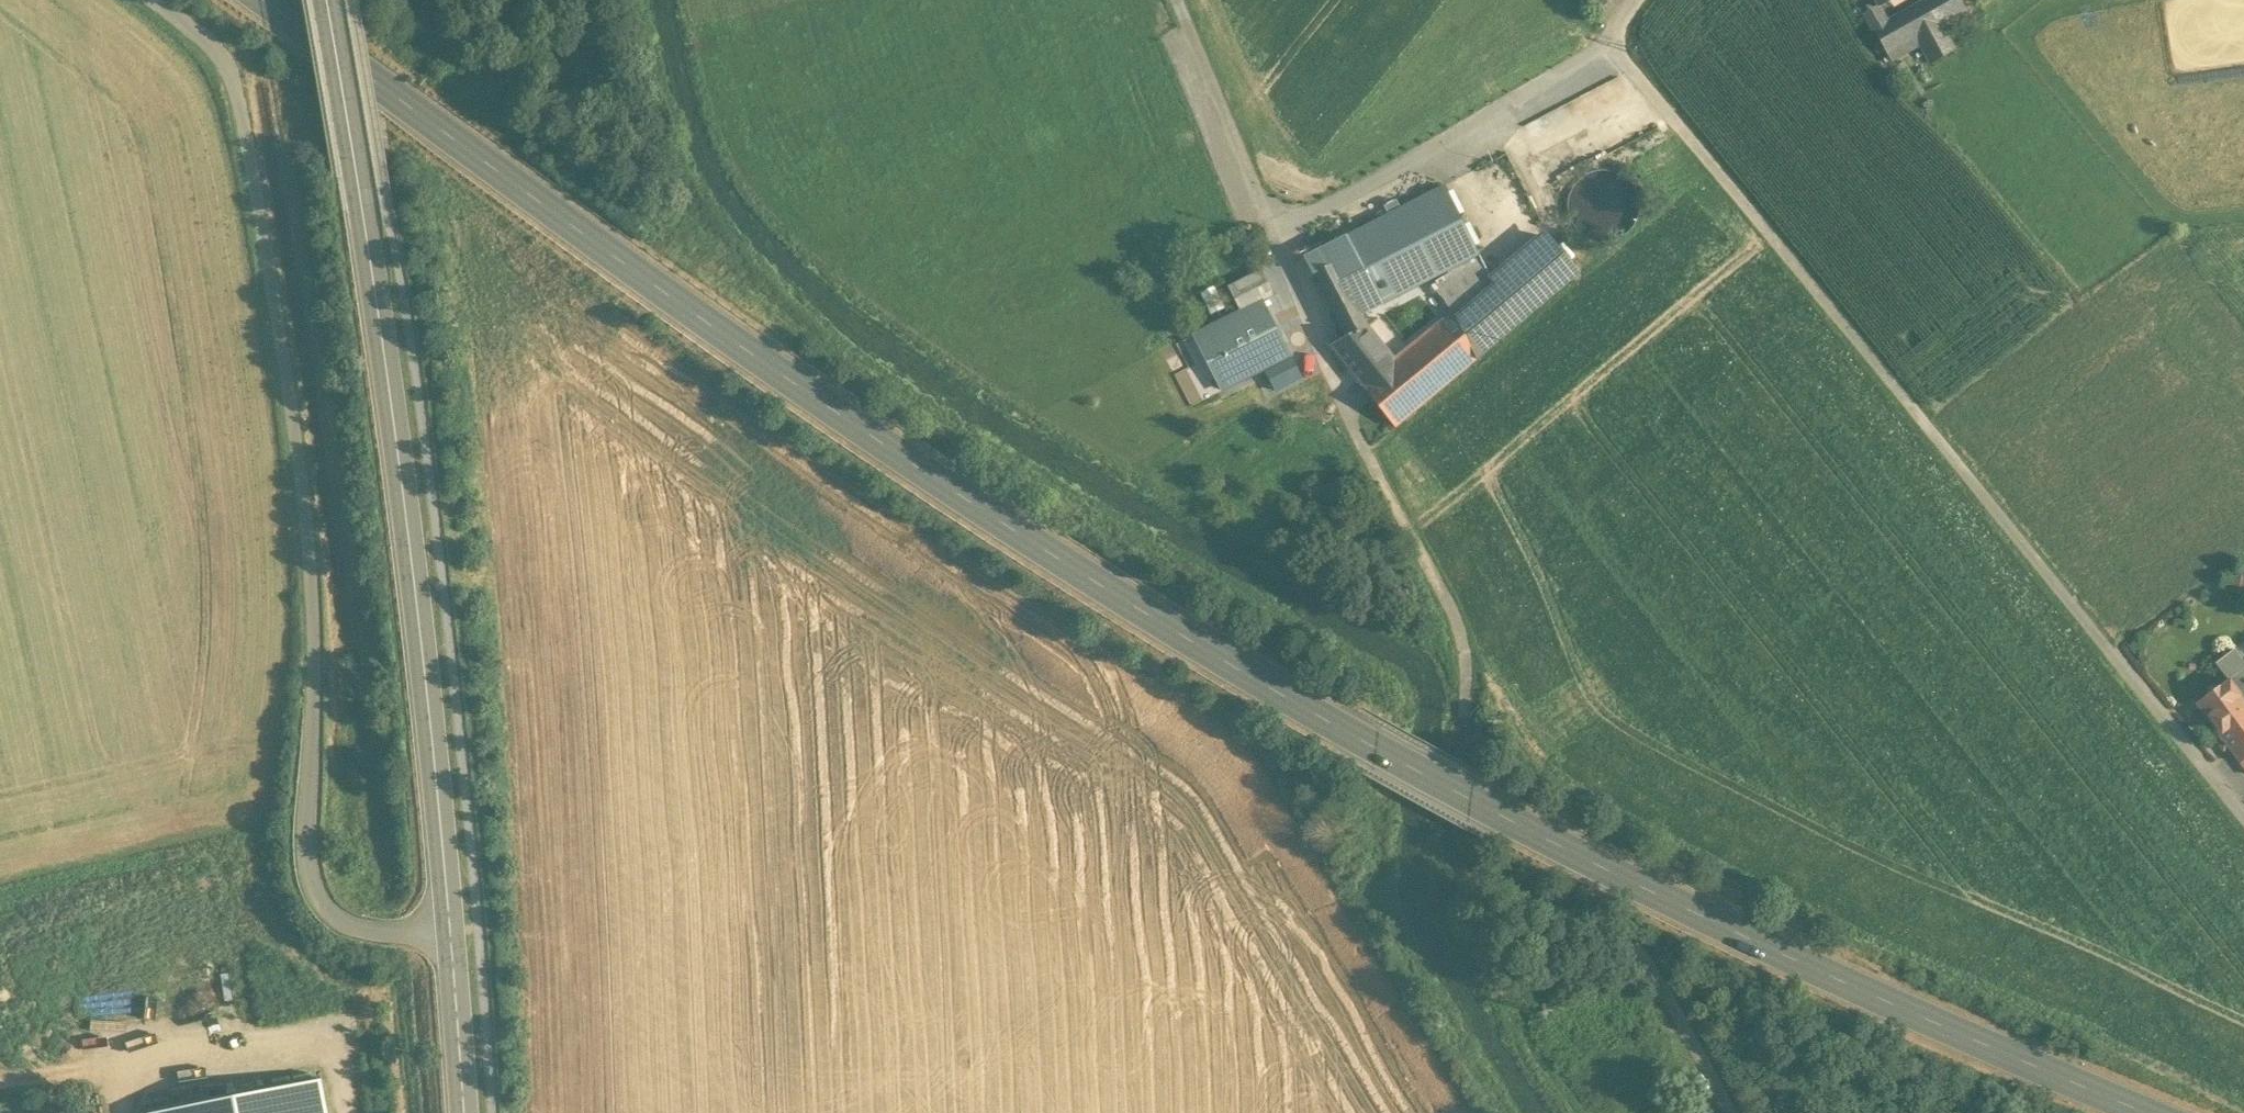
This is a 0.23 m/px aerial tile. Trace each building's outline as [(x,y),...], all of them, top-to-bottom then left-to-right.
[(1966,0),(1931,0),(1896,18),(1892,10),(1880,17),(1903,60),(1927,48),(1935,63),(1985,36),(1966,0)] [(1602,171),(1594,172),(1587,175),(1581,180),(1575,186),(1571,193),(1569,200),(1568,208),(1570,216),(1573,224),(1577,230),(1583,235),(1590,239),(1598,242),(1606,242),(1614,241),(1621,238),(1627,233),(1633,228),(1637,221),(1639,213),(1640,205),(1638,197),(1635,190),(1631,183),(1625,178),(1618,174),(1610,172),(1602,171)] [(1334,264),(1362,316),(1387,302),(1370,269),(1374,267),(1463,222),(1444,185),(1408,203),(1385,215),(1324,247),(1332,266),(1334,264)] [(1385,215),(1408,203),(1402,192),(1379,205),(1385,215)] [(1370,269),(1387,302),(1449,271),(1450,274),(1373,335),(1368,329),(1347,338),(1331,346),(1396,427),(1525,319),(1495,285),(1488,271),(1463,222),(1374,267),(1370,269)] [(1495,285),(1525,319),(1580,274),(1544,231),(1488,271),(1495,285)] [(1332,266),(1324,247),(1306,256),(1315,274),(1332,266)] [(1332,266),(1315,274),(1347,338),(1368,329),(1362,316),(1334,264),(1332,266)] [(1243,311),(1196,335),(1223,390),(1290,357),(1273,297),(1261,271),(1230,286),(1243,311)] [(2197,707),(2243,775),(2243,649),(2217,668),(2229,685),(2197,707)] [(156,1112),(328,1112),(322,1080),(156,1112)]
